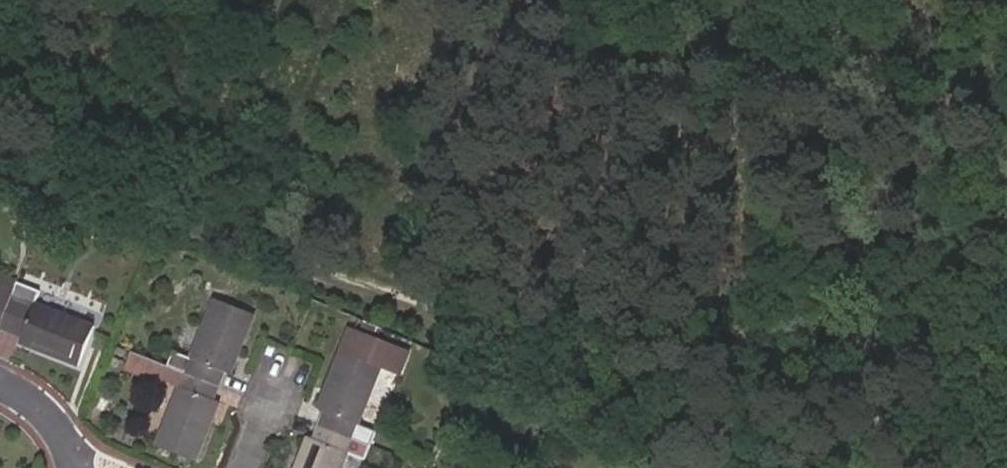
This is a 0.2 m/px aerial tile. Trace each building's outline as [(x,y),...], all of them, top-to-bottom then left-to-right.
[(16,284),(18,281),(0,274),(0,292),(11,297),(16,284)] [(16,284),(11,297),(0,327),(0,328),(23,337),(21,343),(80,365),(94,327),(35,304),(39,293),(16,284)] [(11,297),(0,292),(0,327),(11,297)] [(170,366),(218,385),(223,372),(229,374),(254,315),(215,300),(192,358),(176,352),(170,366)] [(319,425),(368,445),(374,430),(360,424),(383,367),(400,373),(409,352),(351,328),(318,408),(325,411),(319,425)] [(163,381),(170,366),(135,352),(128,367),(163,381)] [(212,401),(218,385),(170,366),(163,381),(180,388),(157,446),(194,460),(218,403),(212,401)] [(368,445),(319,425),(314,439),(309,438),(297,467),(358,467),(368,445)]
